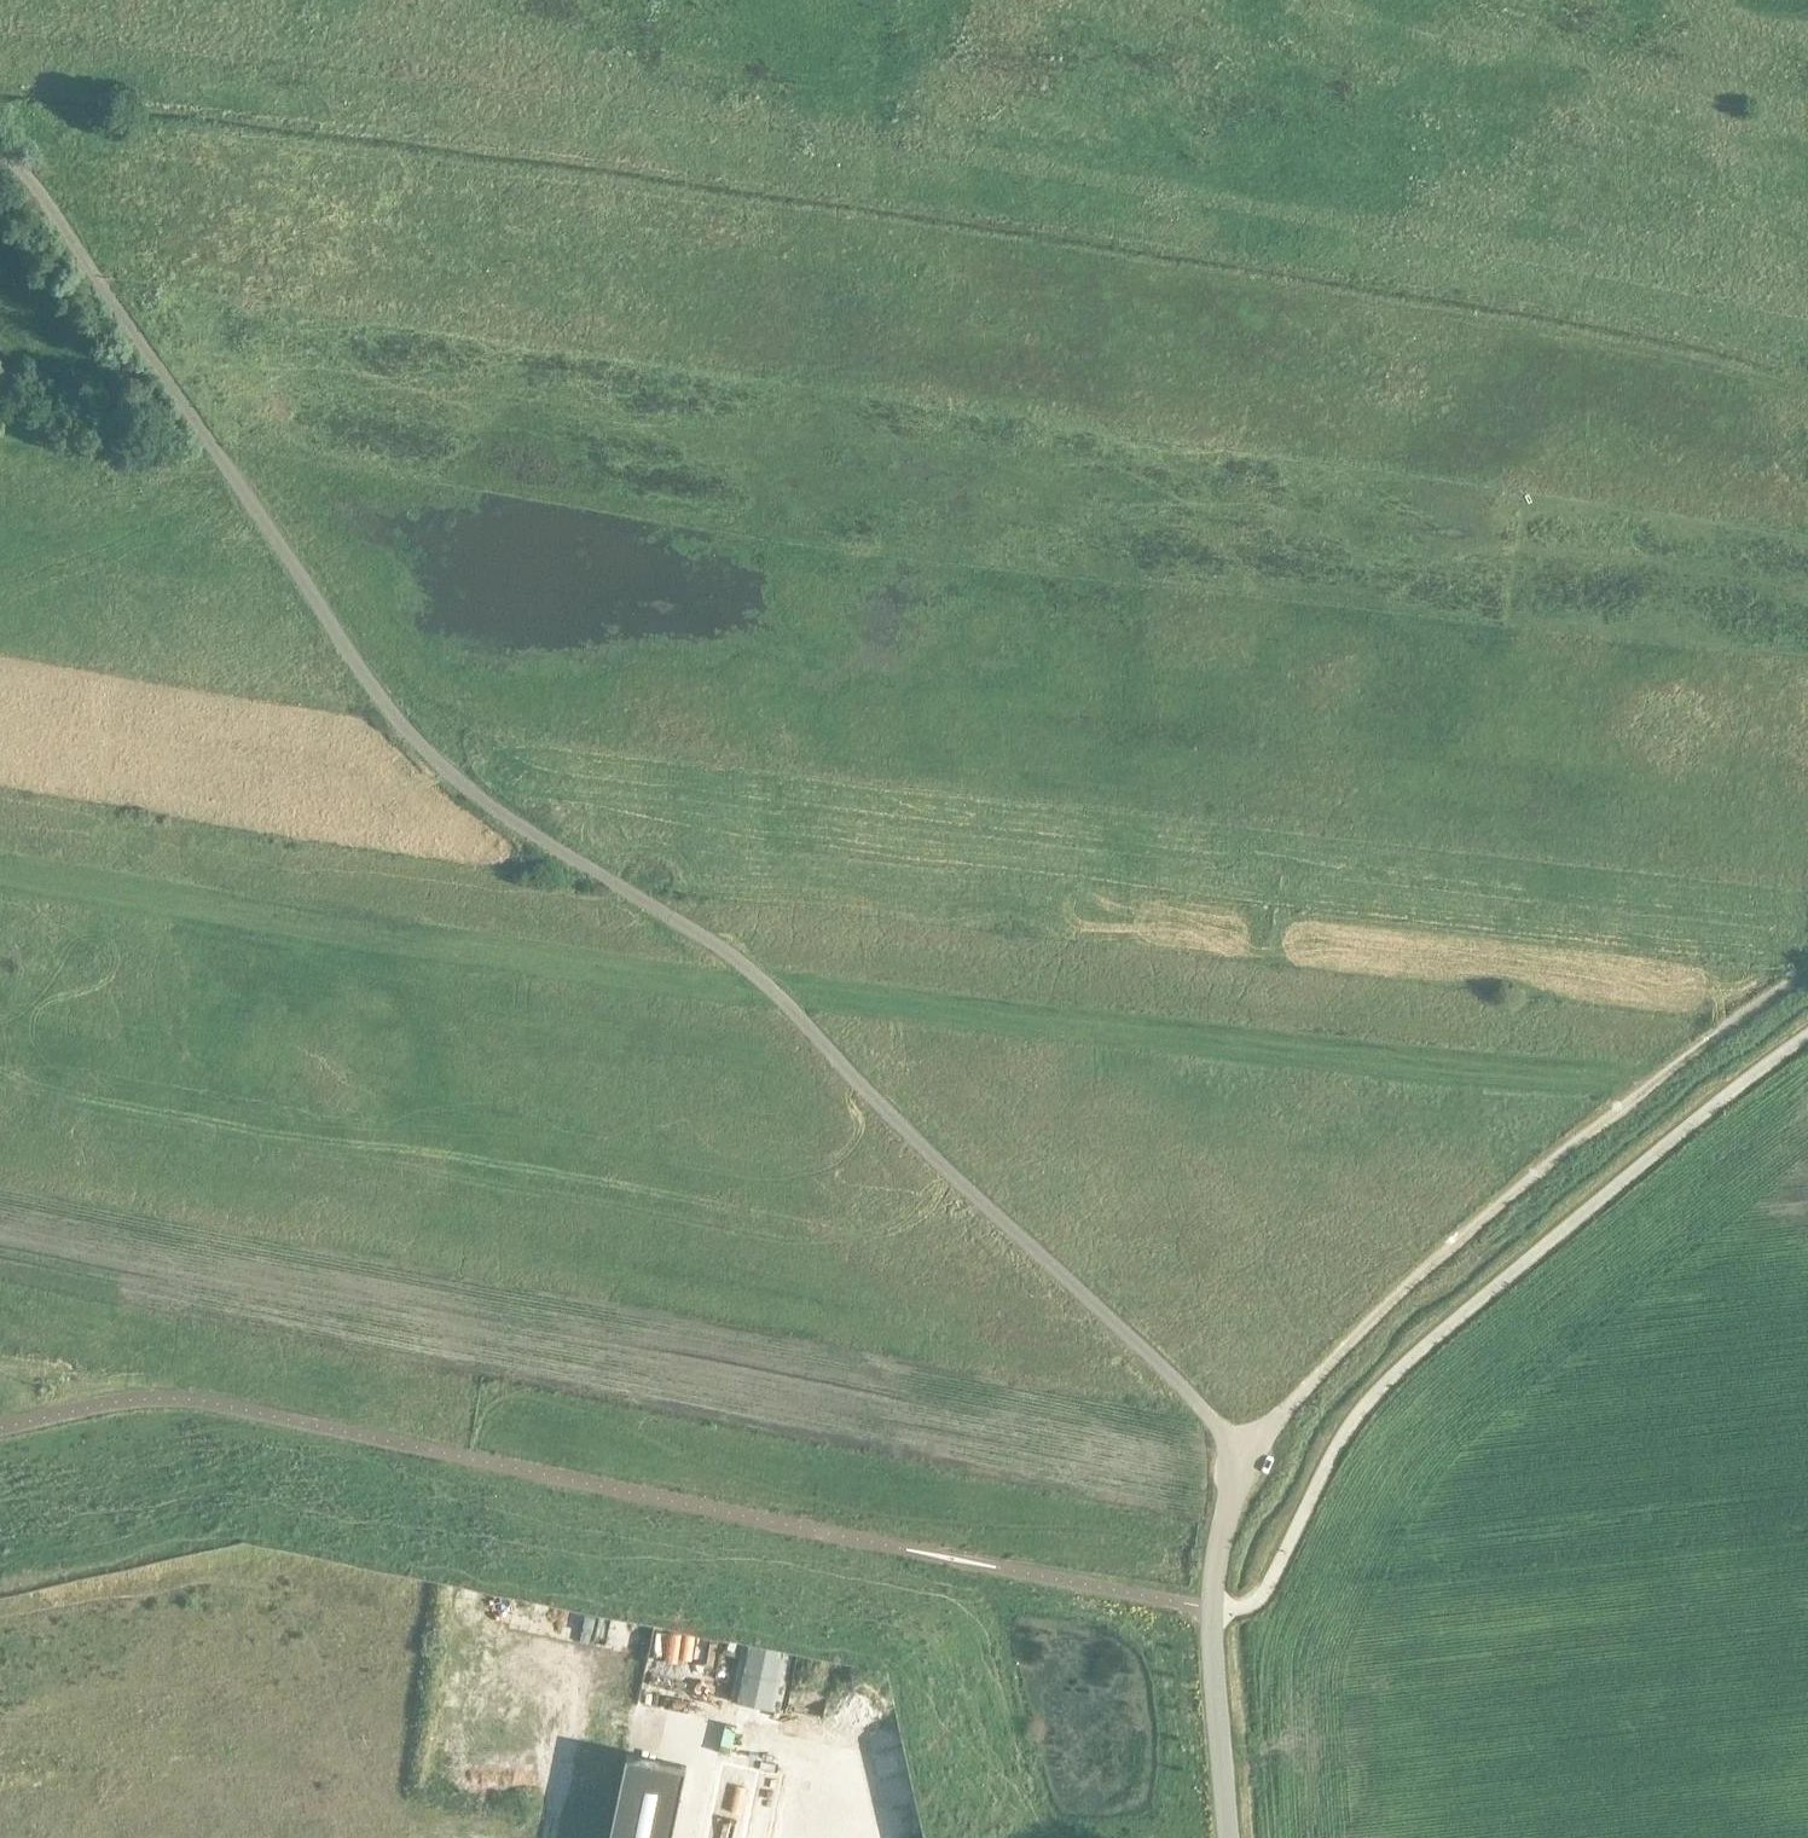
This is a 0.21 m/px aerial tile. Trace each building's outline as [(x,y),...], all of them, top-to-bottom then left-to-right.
[(555,1645),(567,1647),(571,1627),(560,1625),(555,1645)] [(566,1678),(567,1654),(553,1654),(553,1677),(566,1678)] [(686,1765),(626,1753),(609,1837),(671,1837),(686,1765)] [(573,1826),(559,1822),(555,1837),(570,1837),(573,1826)] [(846,1837),(843,1824),(823,1828),(825,1837),(845,1837),(846,1837)]
